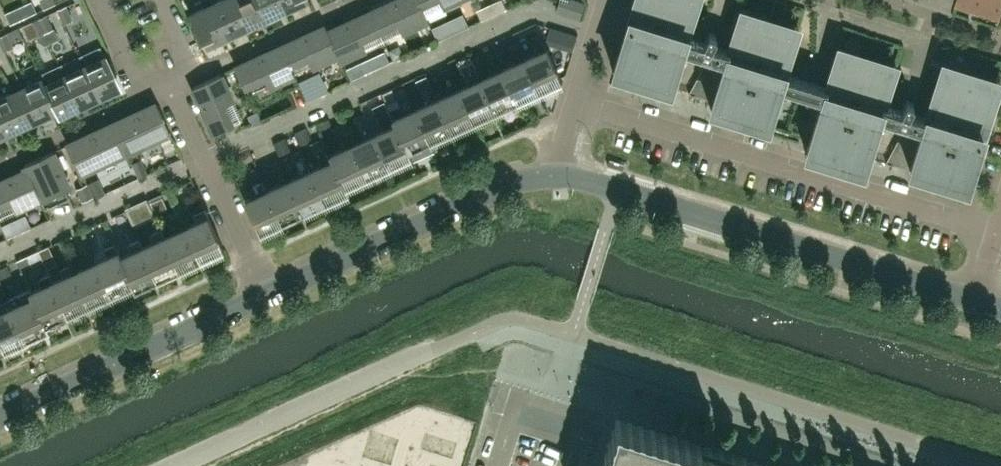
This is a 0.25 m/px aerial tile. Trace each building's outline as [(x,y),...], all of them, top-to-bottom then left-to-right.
[(54,0),(39,0),(43,8),(55,3),(54,0)] [(211,3),(227,37),(247,28),(234,0),(218,0),(211,3)] [(259,0),(234,0),(247,28),(268,19),(259,0)] [(284,0),(259,0),(268,19),(288,9),(284,0)] [(288,9),(307,0),(284,0),(288,9)] [(418,0),(394,0),(388,3),(390,6),(372,14),(383,39),(427,19),(418,0)] [(427,19),(427,18),(425,13),(453,0),(418,0),(427,19)] [(583,4),(572,0),(569,0),(568,3),(559,1),(556,10),(578,17),(583,4)] [(784,74),(784,73),(797,32),(739,15),(728,49),(712,44),(711,44),(716,35),(709,31),(703,41),(703,42),(687,37),(687,36),(686,36),(697,0),(634,0),(612,71),(670,89),(682,49),(683,50),(683,49),(707,56),(707,57),(708,57),(689,92),(713,100),(710,108),(768,126),(779,90),(821,103),(805,153),(863,171),(879,120),(878,119),(879,117),(905,124),(904,125),(905,125),(886,161),(910,168),(909,170),(967,188),(998,86),(941,68),(926,117),(925,118),(909,113),(909,112),(913,103),(906,99),(901,109),(900,109),(900,110),(884,105),(884,104),(894,70),(880,65),(837,52),(826,86),(825,87),(784,74)] [(979,0),(956,0),(956,2),(976,8),(979,0)] [(1000,1),(1000,0),(979,0),(976,8),(997,15),(1000,1)] [(227,37),(211,3),(190,13),(201,38),(204,37),(208,46),(227,37)] [(72,19),(66,5),(58,9),(64,23),(72,19)] [(486,5),(476,10),(480,20),(491,15),(486,5)] [(22,18),(18,8),(5,13),(10,24),(22,18)] [(52,29),(46,14),(38,18),(44,32),(52,29)] [(383,39),(372,14),(354,23),(353,19),(328,31),(325,25),(324,26),(339,59),(383,39)] [(44,32),(38,18),(30,22),(36,36),(44,32)] [(443,22),(431,27),(437,41),(449,35),(443,22)] [(339,59),(324,26),(280,46),(293,73),(336,54),(339,59)] [(551,26),(545,41),(555,45),(560,29),(551,26)] [(6,33),(0,35),(0,41),(4,50),(13,47),(11,44),(23,38),(18,27),(6,33)] [(119,89),(104,56),(99,46),(79,55),(83,65),(99,98),(106,95),(107,95),(119,89)] [(293,73),(280,46),(236,66),(249,94),(293,73)] [(395,46),(388,50),(393,60),(403,55),(400,48),(395,46)] [(561,79),(547,48),(524,58),(539,90),(553,84),(553,83),(561,79)] [(539,90),(524,58),(502,68),(517,100),(539,90)] [(365,72),(361,62),(347,68),(351,79),(365,72)] [(99,98),(83,65),(64,74),(79,107),(99,98)] [(517,100),(502,68),(481,78),(495,110),(517,100)] [(79,107),(64,74),(45,83),(42,77),(41,77),(57,111),(57,112),(59,117),(79,107)] [(241,119),(220,74),(193,86),(213,131),(241,119)] [(57,111),(41,77),(21,87),(37,121),(57,112),(57,111)] [(495,110),(481,78),(459,88),(474,120),(495,110)] [(392,88),(383,93),(387,103),(397,98),(392,88)] [(474,120),(459,88),(437,98),(452,130),(474,120)] [(12,91),(0,97),(0,119),(7,134),(27,125),(12,91)] [(452,130),(437,98),(415,108),(430,140),(452,130)] [(170,131),(156,103),(112,123),(125,151),(170,131)] [(430,140),(415,108),(393,118),(410,155),(411,155),(409,150),(430,140)] [(256,109),(246,113),(252,125),(261,121),(256,109)] [(410,155),(393,118),(393,119),(395,124),(374,134),(389,166),(410,155)] [(125,151),(112,123),(68,144),(81,172),(125,151)] [(389,166),(374,134),(352,144),(367,176),(389,166)] [(367,176),(352,144),(330,154),(348,191),(346,186),(367,176)] [(65,178),(52,151),(24,164),(27,169),(40,197),(45,208),(70,197),(61,179),(65,178)] [(348,191),(330,154),(332,160),(311,169),(326,201),(348,191)] [(132,162),(138,177),(148,173),(141,158),(132,162)] [(27,169),(0,181),(0,215),(29,202),(40,197),(27,169)] [(326,201),(311,169),(289,179),(304,211),(326,201)] [(104,193),(98,178),(87,183),(93,198),(104,193)] [(304,211),(289,179),(267,189),(282,221),(304,211)] [(92,197),(86,184),(77,188),(83,201),(92,197)] [(282,221),(267,189),(245,200),(260,232),(282,221)] [(159,194),(147,200),(153,213),(165,208),(159,194)] [(223,248),(208,216),(205,209),(195,213),(199,220),(186,226),(201,259),(223,248)] [(201,259),(186,226),(183,219),(173,223),(177,230),(164,236),(179,269),(201,259)] [(10,222),(2,226),(7,238),(15,234),(10,222)] [(179,269),(164,236),(161,229),(152,233),(155,240),(145,245),(142,246),(157,279),(179,269)] [(157,279),(142,246),(145,245),(142,238),(130,243),(133,251),(121,256),(119,251),(118,251),(136,289),(157,279)] [(136,289),(118,251),(115,243),(105,248),(109,255),(96,261),(111,293),(132,284),(135,289),(136,289)] [(48,245),(38,250),(42,259),(52,255),(48,245)] [(96,261),(93,253),(84,258),(87,265),(75,271),(74,271),(89,303),(111,293),(96,261)] [(75,271),(71,263),(62,268),(65,275),(53,281),(68,314),(89,303),(74,271),(75,271)] [(68,314),(53,281),(49,273),(40,278),(43,285),(31,291),(48,329),(49,329),(46,323),(68,314)] [(48,329),(31,291),(30,289),(8,299),(26,339),(48,329)] [(8,299),(0,303),(0,306),(2,311),(0,312),(0,339),(5,349),(26,339),(8,299)] [(770,465),(765,464),(764,465),(758,463),(759,462),(758,462),(754,460),(754,461),(753,461),(747,459),(747,458),(742,457),(741,458),(735,456),(736,455),(735,455),(731,453),(731,454),(730,453),(730,454),(724,452),(724,451),(719,450),(718,451),(712,449),(713,448),(712,448),(708,446),(707,446),(707,447),(701,445),(701,444),(696,443),(695,444),(689,442),(690,441),(689,440),(685,439),(684,439),(684,440),(678,438),(678,437),(673,435),(673,436),(672,436),(666,434),(667,434),(666,434),(666,433),(662,432),(661,432),(661,433),(655,431),(655,430),(650,428),(649,429),(643,427),(644,427),(643,426),(638,425),(638,426),(632,424),(632,423),(627,421),(626,422),(620,420),(620,419),(617,418),(616,418),(616,419),(615,422),(616,423),(614,429),(613,428),(613,429),(611,433),(612,434),(610,440),(609,440),(608,445),(609,445),(607,451),(606,451),(604,456),(605,456),(604,457),(605,457),(603,463),(602,463),(601,465),(770,465)]
